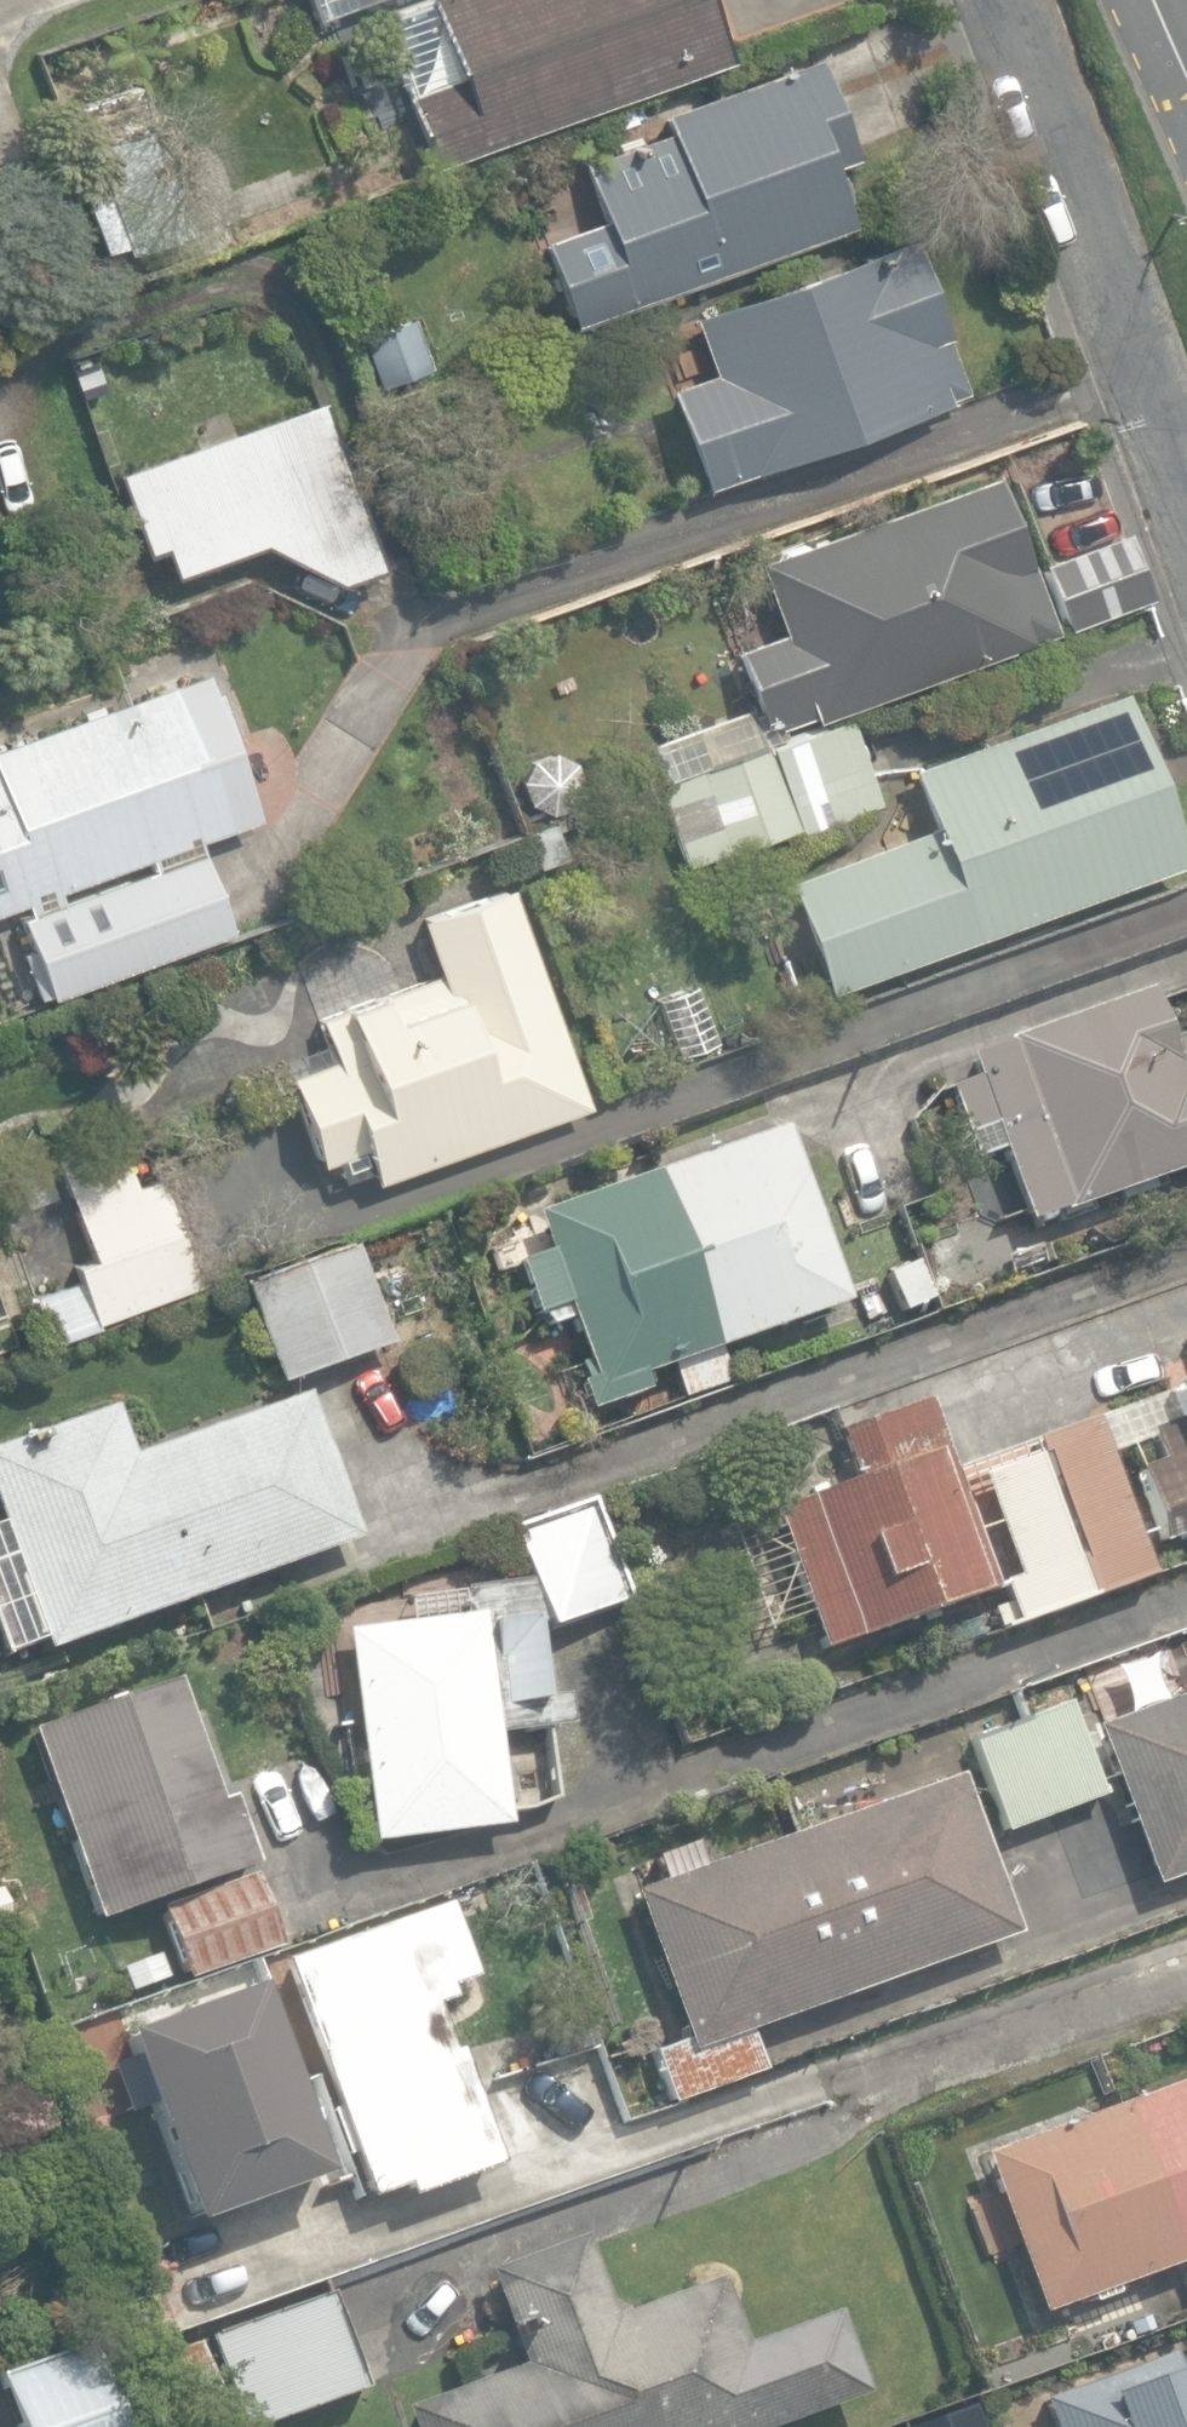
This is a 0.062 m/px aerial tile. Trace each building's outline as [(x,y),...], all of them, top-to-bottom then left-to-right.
[(324,22),(384,0),(316,0),(324,22)] [(426,170),(728,62),(706,0),(421,0),(449,76),(399,94),(426,170)] [(537,240),(568,327),(842,229),(833,202),(850,196),(840,168),(857,162),(819,56),(654,116),(661,137),(574,168),(593,220),(537,240)] [(74,107),(125,254),(182,234),(131,88),(74,107)] [(658,395),(693,492),(964,395),(909,240),(684,321),(704,378),(658,395)] [(356,337),(374,388),(425,370),(406,319),(356,337)] [(257,549),(334,587),(380,572),(377,560),(405,551),(373,453),(341,464),(321,403),(112,473),(140,557),(156,552),(165,580),(257,549)] [(770,714),(774,724),(808,712),(811,721),(1051,633),(993,474),(754,562),(780,632),(733,649),(758,718),(770,714)] [(1037,564),(1061,630),(1146,599),(1121,533),(1037,564)] [(142,857),(150,880),(193,865),(185,844),(254,819),(212,702),(187,710),(178,684),(0,748),(0,908),(142,857)] [(782,885),(821,992),(1178,864),(1117,694),(906,770),(928,832),(782,885)] [(846,721),(768,750),(759,746),(745,708),(687,730),(701,766),(650,786),(678,860),(722,843),(727,857),(794,832),(795,834),(877,803),(846,721)] [(578,791),(578,787),(578,784),(577,781),(576,778),(575,775),(574,772),(572,769),(570,767),(568,765),(565,763),(563,761),(560,759),(557,758),(554,757),(551,757),(547,757),(544,757),(541,758),(538,758),(535,760),(532,761),(529,763),(527,765),(524,767),(523,769),(521,772),(519,775),(518,778),(517,781),(517,784),(517,788),(517,791),(517,794),(518,797),(519,800),(521,803),(523,805),(524,808),(527,810),(529,812),(532,814),(535,815),(538,816),(541,817),(544,818),(547,818),(551,818),(554,817),(557,816),(560,815),(563,814),(565,812),(568,810),(570,808),(572,805),(574,803),(575,800),(576,797),(577,794),(578,791)] [(139,942),(193,920),(179,884),(125,906),(139,942)] [(360,1149),(372,1182),(583,1107),(506,889),(416,921),(435,975),(317,1017),(331,1057),(284,1074),(317,1165),(360,1149)] [(656,1001),(678,1058),(715,1043),(693,987),(656,1001)] [(1042,1249),(1066,1241),(1058,1215),(1186,1171),(1186,1031),(1158,1041),(1141,992),(963,1053),(972,1080),(945,1088),(962,1135),(990,1125),(1023,1223),(1032,1220),(1042,1249)] [(573,1385),(583,1415),(643,1394),(637,1375),(840,1305),(779,1129),(528,1216),(541,1254),(511,1265),(529,1318),(534,1316),(545,1329),(566,1321),(586,1380),(573,1385)] [(33,1296),(49,1345),(97,1329),(94,1319),(194,1285),(158,1179),(134,1186),(118,1137),(54,1158),(88,1258),(70,1264),(75,1282),(33,1296)] [(244,1286),(280,1386),(390,1346),(354,1246),(244,1286)] [(883,1277),(898,1315),(928,1303),(914,1266),(883,1277)] [(669,1365),(680,1398),(727,1382),(715,1349),(669,1365)] [(1094,1417),(1108,1453),(1124,1447),(1159,1544),(1186,1534),(1186,1383),(1094,1417)] [(43,1654),(357,1541),(304,1394),(128,1457),(110,1406),(0,1446),(0,1535),(43,1654)] [(770,1511),(821,1653),(992,1591),(925,1400),(836,1432),(853,1481),(770,1511)] [(998,1583),(1012,1625),(1147,1577),(1092,1420),(1032,1441),(1037,1455),(978,1475),(1014,1577),(998,1583)] [(368,1845),(507,1824),(494,1731),(560,1723),(542,1625),(620,1611),(592,1498),(511,1529),(525,1581),(463,1593),(467,1616),(342,1633),(368,1845)] [(28,1734),(95,1923),(257,1866),(233,1797),(217,1803),(175,1682),(28,1734)] [(1150,1887),(1186,1874),(1186,1693),(1093,1727),(1150,1887)] [(968,1739),(1002,1835),(1098,1799),(1062,1704),(968,1739)] [(958,1775),(626,1895),(680,2044),(652,2054),(671,2106),(761,2073),(746,2033),(1016,1935),(958,1775)] [(183,1978),(272,1947),(249,1881),(160,1913),(183,1978)] [(442,1895),(277,1953),(363,2194),(400,2180),(404,2189),(495,2156),(454,2039),(448,2041),(430,1994),(448,1988),(444,1977),(471,1967),(442,1895)] [(115,1970),(126,1997),(167,1981),(156,1954),(115,1970)] [(253,1978),(116,2026),(185,2216),(321,2169),(253,1978)] [(1033,2317),(1186,2263),(1186,2081),(976,2156),(1033,2317)] [(405,2426),(775,2426),(862,2396),(832,2313),(738,2347),(714,2280),(606,2318),(577,2236),(481,2271),(516,2368),(399,2410),(405,2426)] [(238,2426),(247,2426),(356,2390),(324,2296),(207,2336),(238,2426)] [(14,2426),(124,2426),(94,2339),(0,2372),(0,2388),(14,2426)] [(161,2359),(178,2410),(220,2397),(204,2345),(161,2359)] [(1166,2352),(1036,2399),(1045,2426),(1186,2426),(1186,2410),(1166,2352)] [(968,2405),(912,2426),(976,2426),(968,2405)]
